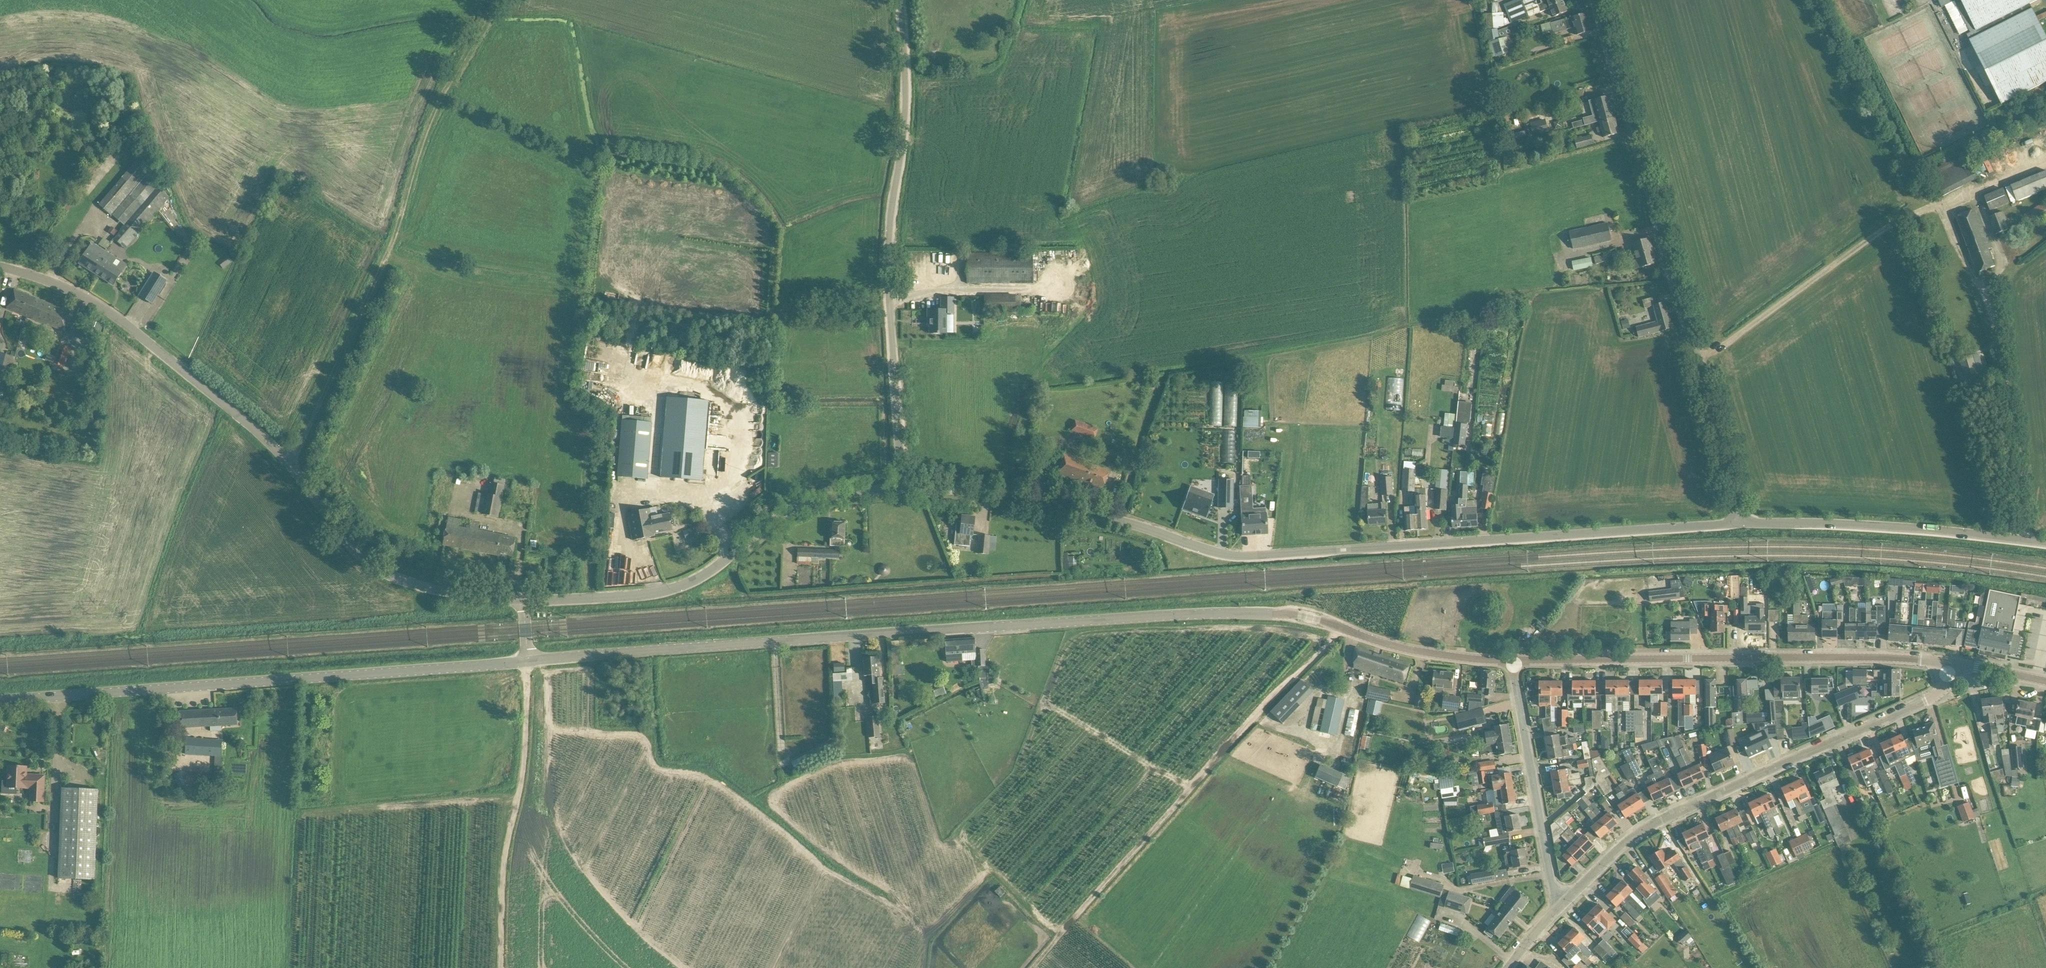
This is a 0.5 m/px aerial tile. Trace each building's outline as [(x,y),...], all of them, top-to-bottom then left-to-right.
[(1504,4),(1512,23),(1520,20),(1529,16),(1526,8),(1530,7),(1538,4),(1536,0),(1527,0),(1522,2),(1522,0),(1514,0),(1504,4)] [(1526,8),(1529,16),(1551,8),(1554,17),(1558,15),(1567,12),(1563,0),(1549,0),(1548,0),(1542,3),(1538,4),(1530,7),(1526,8)] [(1942,7),(1946,6),(1960,34),(1969,30),(1973,38),(1969,39),(2001,104),(2045,82),(2045,35),(2030,3),(2037,0),(1938,0),(1942,7)] [(1019,10),(1014,7),(1010,15),(1015,18),(1019,10)] [(1577,35),(1582,34),(1592,31),(1587,13),(1572,17),(1573,18),(1565,20),(1565,19),(1551,23),(1553,33),(1567,29),(1575,27),(1577,35)] [(1493,30),(1487,31),(1489,42),(1498,40),(1496,30),(1493,30)] [(1491,43),(1493,52),(1494,57),(1511,52),(1509,44),(1514,43),(1512,35),(1507,38),(1503,39),(1491,43)] [(465,97),(454,92),(451,99),(462,104),(465,97)] [(1594,116),(1584,119),(1585,125),(1600,121),(1615,117),(1613,110),(1613,109),(1612,107),(1613,107),(1612,106),(1612,107),(1610,98),(1609,96),(1590,101),(1590,103),(1594,116)] [(1604,137),(1610,136),(1620,133),(1615,117),(1600,121),(1604,137)] [(1544,121),(1530,124),(1533,136),(1546,132),(1544,121)] [(1575,141),(1577,148),(1594,143),(1592,136),(1575,141)] [(1942,196),(1951,192),(1977,177),(1965,155),(1930,173),(1942,196)] [(163,181),(150,170),(138,159),(99,205),(112,216),(113,214),(125,225),(113,238),(125,248),(169,198),(157,188),(163,181)] [(1985,196),(1990,210),(2009,202),(2003,189),(1985,196)] [(2040,216),(2045,213),(2045,208),(2043,203),(2024,214),(2029,223),(2040,216)] [(1974,209),(1956,216),(1977,273),(1995,266),(1974,209)] [(1990,216),(1996,234),(2018,225),(2014,216),(2006,220),(2003,211),(1990,216)] [(1573,249),(1602,242),(1612,240),(1608,224),(1570,232),(1573,249)] [(1656,263),(1649,238),(1633,243),(1638,260),(1632,262),(1634,269),(1656,263)] [(101,259),(105,251),(92,242),(79,263),(100,276),(104,270),(102,268),(106,262),(101,259)] [(1612,253),(1613,259),(1626,256),(1624,249),(1612,253)] [(127,265),(117,258),(105,251),(101,259),(106,262),(102,268),(104,270),(100,276),(114,285),(127,265)] [(218,259),(223,268),(233,261),(227,252),(218,259)] [(1033,254),(978,253),(967,253),(967,283),(1032,284),(1033,254)] [(1596,264),(1606,261),(1604,254),(1594,257),(1596,264)] [(1593,266),(1591,258),(1568,262),(1569,271),(1593,266)] [(157,295),(167,279),(155,272),(145,288),(157,295)] [(27,316),(35,298),(14,291),(7,308),(27,316)] [(1015,310),(1015,308),(1020,308),(1020,296),(1015,296),(985,295),(984,310),(1015,310)] [(35,298),(27,316),(46,324),(46,323),(63,330),(70,313),(35,298)] [(953,313),(953,298),(941,298),(941,310),(928,310),(928,320),(930,320),(930,333),(946,333),(946,313),(953,313)] [(1639,337),(1663,330),(1672,328),(1665,302),(1654,305),(1658,321),(1636,327),(1639,337)] [(1631,327),(1628,319),(1621,321),(1623,329),(1631,327)] [(53,362),(65,367),(72,349),(60,344),(53,362)] [(0,353),(0,389),(6,391),(15,357),(0,353)] [(1961,375),(1975,371),(1984,369),(1980,353),(1968,356),(1968,358),(1958,361),(1959,364),(1958,365),(1961,375)] [(1401,409),(1402,377),(1388,377),(1387,409),(1401,409)] [(1444,384),(1436,384),(1436,390),(1455,391),(1455,381),(1444,380),(1444,384)] [(1221,426),(1222,381),(1211,381),(1210,426),(1221,426)] [(1225,426),(1237,426),(1238,394),(1226,393),(1225,426)] [(702,481),(708,402),(668,399),(662,478),(702,481)] [(1459,401),(1455,446),(1465,447),(1468,420),(1471,420),(1472,402),(1459,401)] [(1245,429),(1260,429),(1260,411),(1246,411),(1245,429)] [(1445,414),(1444,427),(1456,428),(1457,415),(1445,414)] [(648,479),(652,423),(622,420),(617,476),(648,479)] [(1097,428),(1074,421),(1071,431),(1094,439),(1097,428)] [(764,450),(765,427),(756,427),(754,449),(764,450)] [(1221,462),(1236,462),(1236,430),(1222,429),(1221,462)] [(1412,458),(1412,456),(1421,457),(1422,449),(1413,449),(1413,451),(1405,450),(1404,457),(1412,458)] [(767,467),(778,467),(778,452),(768,452),(767,467)] [(1064,455),(1058,472),(1103,488),(1109,471),(1064,455)] [(1404,469),(1403,491),(1411,491),(1415,491),(1416,476),(1422,476),(1422,470),(1416,469),(1416,464),(1416,461),(1405,461),(1404,469)] [(760,472),(750,476),(753,484),(763,480),(760,472)] [(481,513),(498,517),(505,480),(494,477),(491,493),(485,492),(481,513)] [(1381,495),(1392,495),(1391,478),(1381,479),(1381,495)] [(1232,508),(1233,480),(1219,480),(1218,508),(1232,508)] [(1251,485),(1239,486),(1240,497),(1252,496),(1251,485)] [(1461,508),(1467,507),(1466,485),(1459,486),(1459,498),(1458,498),(1458,505),(1453,506),(1454,516),(1452,516),(1453,528),(1462,527),(1461,508)] [(1209,493),(1190,486),(1182,509),(1206,518),(1213,501),(1207,499),(1209,493)] [(1362,487),(1360,511),(1367,511),(1368,505),(1369,487),(1362,487)] [(1446,511),(1447,491),(1436,489),(1435,509),(1446,511)] [(1493,493),(1483,491),(1482,508),(1490,509),(1493,493)] [(1426,495),(1415,496),(1416,506),(1417,530),(1428,529),(1427,519),(1426,495)] [(1379,511),(1369,511),(1369,515),(1370,525),(1387,523),(1386,513),(1386,510),(1385,502),(1379,503),(1379,506),(1379,511)] [(1267,533),(1266,508),(1265,508),(1249,509),(1249,504),(1240,504),(1242,535),(1267,533)] [(1416,506),(1404,507),(1405,521),(1406,531),(1417,530),(1416,506)] [(656,507),(628,513),(633,540),(655,536),(654,534),(672,530),(669,513),(657,516),(656,507)] [(1478,526),(1478,516),(1477,507),(1467,507),(1461,508),(1462,527),(1478,526)] [(516,538),(470,529),(471,520),(448,516),(443,544),(512,558),(516,538)] [(972,537),(972,534),(974,517),(962,516),(961,522),(957,521),(954,544),(969,546),(970,537),(972,537)] [(831,524),(830,546),(837,546),(837,539),(844,539),(845,522),(835,522),(835,524),(831,524)] [(694,528),(684,532),(686,539),(697,535),(694,528)] [(977,553),(987,554),(989,536),(979,535),(977,553)] [(798,549),(797,561),(819,562),(819,558),(839,559),(839,551),(798,549)] [(1064,569),(1075,569),(1074,556),(1063,557),(1064,569)] [(1729,589),(1734,588),(1734,598),(1740,598),(1739,576),(1733,576),(1729,576),(1729,589)] [(1685,577),(1683,583),(1692,586),(1694,580),(1685,577)] [(1830,581),(1832,587),(1843,583),(1841,577),(1830,581)] [(1818,589),(1814,578),(1806,578),(1811,592),(1818,589)] [(1902,603),(1903,588),(1897,587),(1895,619),(1890,619),(1888,641),(1899,642),(1902,603)] [(1679,589),(1649,592),(1650,601),(1680,598),(1679,589)] [(2012,638),(2021,596),(1990,590),(1986,607),(1984,616),(1977,649),(2009,655),(2010,650),(2012,651),(2014,639),(2012,638)] [(2027,594),(2025,604),(2029,605),(2028,611),(2036,612),(2034,621),(2038,621),(2036,630),(2044,632),(2043,635),(2045,636),(2045,597),(2027,594)] [(1769,610),(1769,603),(1764,604),(1764,598),(1757,598),(1757,610),(1757,617),(1746,618),(1746,619),(1746,629),(1746,631),(1757,631),(1765,631),(1765,621),(1765,617),(1769,616),(1769,610)] [(1724,631),(1724,621),(1724,605),(1711,606),(1711,601),(1694,601),(1699,614),(1702,614),(1702,616),(1709,616),(1709,615),(1711,615),(1711,621),(1712,631),(1724,631)] [(1922,644),(1926,601),(1920,601),(1919,614),(1918,628),(1913,627),(1911,643),(1913,643),(1914,645),(1918,645),(1919,644),(1922,644)] [(1932,619),(1924,618),(1926,601),(1922,644),(1935,645),(1938,608),(1933,608),(1932,619)] [(1802,615),(1800,615),(1800,602),(1794,602),(1794,626),(1789,626),(1789,640),(1802,640),(1802,615)] [(1866,603),(1866,608),(1866,611),(1866,640),(1869,640),(1877,640),(1877,635),(1885,635),(1885,621),(1879,621),(1877,621),(1878,611),(1871,611),(1871,602),(1866,602),(1866,603)] [(1911,643),(1913,627),(1911,627),(1907,627),(1909,604),(1902,603),(1899,642),(1901,642),(1910,643),(1911,643)] [(1984,616),(1986,607),(1979,605),(1976,623),(1970,622),(1969,629),(1967,636),(1965,646),(1977,649),(1984,616)] [(1850,624),(1845,624),(1845,630),(1845,640),(1856,640),(1856,624),(1856,608),(1850,608),(1850,624)] [(1866,608),(1856,608),(1856,624),(1856,640),(1866,640),(1866,611),(1866,608)] [(1945,646),(1947,625),(1942,625),(1943,609),(1938,608),(1935,645),(1945,646)] [(1954,629),(1956,609),(1949,609),(1948,614),(1947,625),(1945,646),(1946,646),(1946,645),(1961,646),(1965,630),(1954,629)] [(1769,610),(1769,616),(1769,622),(1780,622),(1780,610),(1769,610)] [(1837,612),(1823,612),(1823,625),(1823,628),(1823,638),(1838,638),(1838,628),(1844,628),(1844,618),(1844,612),(1837,612)] [(1815,640),(1815,625),(1808,625),(1808,615),(1802,615),(1802,640),(1815,640)] [(1671,641),(1690,641),(1690,634),(1698,634),(1698,620),(1690,620),(1690,622),(1671,622),(1671,631),(1671,641)] [(962,653),(975,652),(974,638),(944,640),(945,654),(946,654),(946,661),(962,660),(962,653)] [(1404,684),(1407,674),(1410,664),(1356,647),(1354,667),(1404,684)] [(883,690),(883,677),(880,677),(879,667),(877,668),(876,657),(864,658),(865,676),(873,675),(873,678),(872,678),(872,688),(868,688),(869,692),(866,695),(869,697),(869,704),(885,703),(884,690),(883,690)] [(844,663),(833,664),(834,672),(844,671),(844,663)] [(834,682),(852,680),(851,668),(846,668),(847,673),(833,674),(834,682)] [(1869,698),(1868,670),(1853,670),(1853,671),(1853,684),(1858,684),(1858,698),(1869,698)] [(1884,683),(1900,683),(1900,670),(1874,670),(1874,677),(1884,677),(1884,683)] [(1453,689),(1453,683),(1454,673),(1435,671),(1433,691),(1438,692),(1439,688),(1453,689)] [(1468,694),(1467,702),(1469,702),(1469,711),(1484,706),(1485,706),(1485,695),(1493,696),(1496,672),(1483,671),(1482,681),(1481,688),(1482,688),(1482,695),(1468,694)] [(1833,678),(1805,679),(1806,692),(1812,692),(1812,694),(1829,693),(1829,687),(1833,687),(1834,688),(1833,678)] [(1799,679),(1782,679),(1782,685),(1774,685),(1774,700),(1783,700),(1783,699),(1800,699),(1799,679)] [(1685,729),(1685,716),(1684,680),(1673,681),(1673,690),(1673,694),(1679,694),(1679,705),(1678,705),(1678,716),(1678,727),(1685,727),(1685,729)] [(1696,694),(1696,690),(1696,680),(1684,680),(1685,716),(1685,729),(1695,729),(1695,723),(1693,723),(1693,705),(1691,705),(1690,694),(1696,694)] [(1716,680),(1705,680),(1705,686),(1705,694),(1705,696),(1706,727),(1713,727),(1713,708),(1716,709),(1716,696),(1716,680)] [(1751,687),(1747,687),(1747,680),(1736,680),(1736,686),(1730,686),(1731,697),(1734,696),(1735,706),(1735,713),(1733,713),(1734,724),(1744,723),(1743,717),(1742,696),(1748,696),(1751,695),(1753,694),(1753,689),(1751,687)] [(1585,704),(1584,681),(1573,682),(1573,688),(1568,688),(1568,701),(1573,701),(1573,704),(1585,704)] [(1585,704),(1596,703),(1596,681),(1584,681),(1585,704)] [(1618,681),(1606,681),(1606,691),(1606,695),(1606,703),(1612,703),(1612,711),(1618,711),(1618,710),(1618,709),(1618,681)] [(1629,681),(1618,681),(1618,709),(1618,710),(1624,710),(1624,703),(1629,702),(1629,700),(1629,696),(1629,695),(1630,691),(1629,682),(1629,681)] [(1651,713),(1651,681),(1640,681),(1640,691),(1640,695),(1645,695),(1646,707),(1651,707),(1651,713)] [(1663,695),(1663,691),(1663,681),(1651,681),(1651,713),(1655,712),(1655,716),(1667,716),(1667,702),(1658,702),(1658,695),(1663,695)] [(1539,682),(1536,682),(1536,689),(1539,689),(1540,706),(1546,706),(1546,718),(1542,719),(1544,731),(1556,729),(1556,728),(1555,723),(1551,723),(1551,717),(1551,706),(1551,702),(1551,682),(1539,682)] [(1563,682),(1551,682),(1551,702),(1558,702),(1558,695),(1563,695),(1563,692),(1563,682)] [(1877,683),(1877,691),(1872,691),(1872,697),(1900,697),(1900,683),(1884,683),(1877,683)] [(943,684),(934,688),(937,696),(946,692),(943,684)] [(1364,684),(1362,695),(1384,701),(1387,690),(1364,684)] [(1460,707),(1460,698),(1444,696),(1442,709),(1459,711),(1459,707),(1460,707)] [(1335,736),(1341,713),(1343,700),(1328,697),(1325,709),(1320,732),(1335,736)] [(2002,697),(1991,699),(1994,714),(1995,714),(1996,722),(1997,725),(1998,733),(2004,732),(2005,725),(2004,713),(2003,707),(2002,697)] [(1991,699),(1981,700),(1983,710),(1984,716),(1984,715),(1985,723),(1992,722),(1996,722),(1995,714),(1994,714),(1991,699)] [(1378,716),(1381,702),(1370,700),(1367,713),(1378,716)] [(1774,701),(1766,702),(1768,722),(1776,721),(1775,713),(1774,701)] [(2039,732),(2039,729),(2041,719),(2033,717),(2036,705),(2019,701),(2017,711),(2016,716),(2017,716),(2016,724),(2026,727),(2026,729),(2039,732)] [(237,708),(215,710),(180,711),(181,727),(238,724),(237,708)] [(1483,709),(1456,716),(1460,730),(1487,723),(1483,709)] [(1353,737),(1358,711),(1350,710),(1344,735),(1353,737)] [(1644,738),(1644,726),(1643,710),(1626,711),(1626,732),(1635,731),(1635,738),(1644,738)] [(1558,711),(1557,726),(1567,726),(1568,711),(1558,711)] [(1592,729),(1601,729),(1601,711),(1592,711),(1592,729)] [(1782,712),(1775,713),(1776,721),(1777,729),(1784,728),(1782,712)] [(1734,726),(1734,724),(1733,713),(1732,713),(1733,719),(1726,719),(1727,727),(1734,726)] [(878,716),(867,717),(868,737),(879,736),(878,716)] [(1822,721),(1809,727),(1810,738),(1826,730),(1822,721)] [(1764,731),(1742,741),(1750,757),(1771,747),(1768,740),(1777,736),(1776,722),(1760,723),(1764,731)] [(1948,751),(1943,752),(1934,722),(1930,723),(1931,726),(1913,731),(1919,752),(1931,749),(1941,786),(1957,781),(1948,751)] [(1511,742),(1508,724),(1493,727),(1494,730),(1485,732),(1486,740),(1479,741),(1480,747),(1511,742)] [(1574,733),(1585,731),(1584,725),(1573,727),(1574,733)] [(1992,726),(1991,726),(1993,745),(1997,745),(1999,756),(2000,763),(2003,762),(2002,756),(2000,744),(1998,733),(1997,725),(1992,726)] [(1560,740),(1559,735),(1557,735),(1556,729),(1544,731),(1547,748),(1576,743),(1577,743),(1576,737),(1560,740)] [(1728,746),(1735,744),(1733,729),(1725,731),(1728,746)] [(1984,750),(1990,748),(1988,732),(1980,733),(1984,750)] [(1912,757),(1906,744),(1902,735),(1891,740),(1906,774),(1909,779),(1913,777),(1905,760),(1912,757)] [(1362,736),(1358,749),(1367,752),(1371,739),(1362,736)] [(221,763),(222,755),(222,740),(186,738),(185,753),(189,753),(189,766),(205,767),(205,762),(221,763)] [(1906,774),(1891,740),(1881,744),(1882,748),(1888,761),(1890,767),(1895,765),(1900,776),(1906,774)] [(1498,755),(1503,754),(1513,753),(1511,742),(1480,747),(1481,755),(1498,752),(1498,755)] [(1570,756),(1569,751),(1574,750),(1577,749),(1576,743),(1547,748),(1550,760),(1559,758),(1563,757),(1570,756)] [(1698,746),(1699,758),(1708,756),(1706,745),(1698,746)] [(1678,746),(1672,749),(1676,758),(1682,755),(1679,750),(1678,746)] [(2011,748),(2013,768),(2023,767),(2021,747),(2011,748)] [(1684,748),(1679,750),(1682,755),(1694,783),(1705,778),(1701,770),(1704,769),(1701,764),(1693,768),(1684,748)] [(1732,758),(1731,755),(1729,748),(1710,757),(1717,772),(1734,764),(1732,758)] [(1877,767),(1874,758),(1870,749),(1859,754),(1872,784),(1879,781),(1874,771),(1875,768),(1877,767)] [(1867,786),(1872,784),(1859,754),(1848,759),(1852,768),(1854,771),(1859,769),(1867,786)] [(1683,772),(1674,777),(1678,787),(1682,785),(1684,787),(1694,783),(1682,755),(1676,758),(1683,772)] [(2012,770),(2010,756),(2010,755),(2002,756),(2003,762),(2005,769),(2006,776),(2013,777),(2012,770)] [(1611,773),(1607,767),(1600,756),(1592,759),(1591,758),(1594,776),(1596,785),(1597,786),(1599,784),(1605,795),(1612,791),(1605,779),(1611,773)] [(1590,776),(1594,776),(1591,758),(1577,761),(1578,768),(1588,766),(1590,776)] [(1655,758),(1648,761),(1654,773),(1661,769),(1655,758)] [(1635,777),(1643,773),(1636,759),(1628,763),(1635,777)] [(1480,771),(1478,772),(1496,769),(1494,761),(1485,763),(1479,764),(1480,771)] [(1321,763),(1315,777),(1336,786),(1342,772),(1321,763)] [(1628,780),(1635,777),(1628,763),(1620,767),(1628,780)] [(43,802),(44,786),(44,776),(35,775),(35,779),(26,779),(27,767),(9,766),(8,788),(30,789),(30,801),(43,802)] [(1837,779),(1835,775),(1831,766),(1815,774),(1826,799),(1821,801),(1841,846),(1850,841),(1834,805),(1835,805),(1834,804),(1838,803),(1831,789),(1840,785),(1837,779)] [(1580,772),(1572,774),(1571,768),(1562,770),(1552,772),(1554,783),(1581,778),(1580,772)] [(1496,769),(1478,772),(1479,783),(1487,782),(1486,777),(1489,776),(1490,780),(1493,781),(1495,790),(1501,789),(1514,787),(1511,773),(1499,774),(1498,769),(1496,769)] [(1661,769),(1654,773),(1654,774),(1659,783),(1664,781),(1661,776),(1663,775),(1661,769)] [(1650,779),(1645,781),(1648,788),(1650,792),(1654,801),(1664,796),(1659,783),(1654,774),(1649,776),(1650,779)] [(1443,798),(1455,796),(1453,787),(1455,787),(1452,776),(1439,777),(1440,784),(1441,789),(1443,798)] [(1582,788),(1586,793),(1595,786),(1596,787),(1597,786),(1596,785),(1594,776),(1590,776),(1590,777),(1585,778),(1586,785),(1582,788)] [(1556,795),(1566,793),(1570,792),(1569,786),(1582,784),(1581,778),(1554,783),(1556,795)] [(1664,781),(1659,783),(1664,796),(1665,796),(1675,791),(1669,779),(1664,781)] [(1811,798),(1807,788),(1803,779),(1792,784),(1801,803),(1809,799),(1820,826),(1827,823),(1815,796),(1811,798)] [(1888,794),(1895,791),(1889,780),(1883,783),(1888,794)] [(1634,787),(1629,790),(1624,783),(1619,786),(1636,812),(1646,805),(1634,787)] [(1806,814),(1801,803),(1792,784),(1782,789),(1786,798),(1787,801),(1793,799),(1800,816),(1806,814)] [(1626,818),(1636,812),(1619,786),(1615,789),(1623,803),(1618,806),(1626,818)] [(1501,789),(1495,790),(1496,800),(1497,805),(1506,804),(1516,802),(1514,787),(1501,789)] [(62,788),(58,878),(95,879),(98,790),(62,788)] [(1776,807),(1774,803),(1770,794),(1759,799),(1773,829),(1778,826),(1770,809),(1776,807)] [(1584,795),(1581,798),(1582,798),(1588,806),(1609,831),(1618,823),(1612,816),(1609,813),(1605,816),(1593,803),(1592,804),(1584,796),(1584,795)] [(1455,796),(1443,798),(1445,806),(1458,805),(1455,796)] [(1581,798),(1577,802),(1584,810),(1596,824),(1592,828),(1598,835),(1601,838),(1609,831),(1588,806),(1582,798),(1581,798)] [(1768,831),(1773,829),(1759,799),(1749,804),(1755,817),(1760,814),(1768,831)] [(1608,813),(1614,809),(1607,800),(1602,804),(1608,813)] [(1978,810),(1973,812),(1969,802),(1958,807),(1964,822),(1980,816),(1978,810)] [(1493,803),(1471,807),(1472,816),(1495,813),(1493,803)] [(1743,822),(1741,818),(1737,809),(1726,814),(1736,836),(1737,838),(1740,845),(1746,842),(1743,835),(1742,835),(1737,824),(1743,822)] [(1560,816),(1555,821),(1565,832),(1569,828),(1570,827),(1565,823),(1572,816),(1568,812),(1561,818),(1560,817),(1560,816)] [(1499,834),(1483,837),(1485,846),(1511,842),(1509,832),(1521,830),(1518,814),(1496,818),(1499,834)] [(1736,836),(1726,814),(1716,819),(1720,828),(1721,832),(1727,829),(1734,846),(1739,844),(1736,836)] [(1555,821),(1551,825),(1554,843),(1561,836),(1562,837),(1568,842),(1572,847),(1568,851),(1568,852),(1563,856),(1572,865),(1577,861),(1578,861),(1586,853),(1576,843),(1573,840),(1565,832),(1555,821)] [(1704,824),(1693,829),(1707,860),(1708,861),(1713,859),(1704,839),(1710,837),(1708,833),(1704,824)] [(1569,828),(1565,832),(1573,840),(1576,843),(1586,853),(1594,845),(1591,842),(1584,835),(1580,839),(1569,828)] [(1684,837),(1677,841),(1683,849),(1689,847),(1694,844),(1698,853),(1698,854),(1702,863),(1707,860),(1693,829),(1683,834),(1684,837)] [(1754,852),(1761,849),(1753,831),(1746,834),(1754,852)] [(1807,834),(1797,838),(1803,852),(1814,848),(1807,834)] [(1797,838),(1790,842),(1790,843),(1795,854),(1796,856),(1803,852),(1797,838)] [(1514,848),(1504,850),(1508,872),(1518,870),(1518,867),(1527,865),(1524,849),(1515,851),(1514,848)] [(1693,877),(1679,857),(1675,851),(1666,857),(1661,849),(1650,857),(1660,871),(1673,863),(1685,881),(1693,877)] [(1730,865),(1736,862),(1730,851),(1724,853),(1730,865)] [(1772,867),(1780,863),(1774,851),(1766,855),(1772,867)] [(1724,868),(1730,865),(1724,853),(1719,856),(1724,868)] [(1853,857),(1847,860),(1850,866),(1855,864),(1853,857)] [(1453,862),(1445,863),(1447,872),(1454,871),(1453,862)] [(1648,878),(1638,867),(1629,875),(1639,886),(1636,888),(1637,889),(1644,897),(1643,898),(1648,906),(1654,902),(1649,897),(1656,890),(1649,883),(1650,883),(1647,879),(1648,878)] [(1494,870),(1472,875),(1473,884),(1496,879),(1494,870)] [(1677,893),(1664,873),(1655,879),(1668,899),(1677,893)] [(1414,876),(1410,888),(1441,897),(1444,885),(1414,876)] [(1642,907),(1636,902),(1629,895),(1633,890),(1623,880),(1615,889),(1638,912),(1642,907)] [(1501,911),(1513,921),(1530,900),(1513,886),(1501,901),(1505,905),(1501,911)] [(1640,914),(1638,912),(1615,889),(1607,897),(1617,907),(1621,903),(1629,911),(1628,912),(1636,919),(1640,914)] [(1643,898),(1644,897),(1637,889),(1633,893),(1640,901),(1643,898)] [(1450,891),(1445,907),(1465,913),(1470,898),(1450,891)] [(1616,921),(1599,904),(1591,912),(1608,930),(1616,921)] [(1499,938),(1513,921),(1501,911),(1487,928),(1488,929),(1485,932),(1491,937),(1494,933),(1499,938)] [(1625,911),(1620,917),(1630,927),(1635,922),(1625,911)] [(1608,930),(1591,912),(1583,920),(1593,930),(1600,937),(1608,930)] [(1417,914),(1408,936),(1420,942),(1430,920),(1417,914)] [(1457,936),(1459,929),(1440,922),(1438,929),(1457,936)] [(1627,926),(1622,932),(1638,948),(1644,942),(1627,926)] [(1567,936),(1589,958),(1593,954),(1581,942),(1585,938),(1575,928),(1567,936)] [(1686,931),(1682,934),(1688,940),(1691,936),(1686,931)] [(1584,962),(1589,958),(1567,936),(1559,944),(1569,954),(1573,950),(1584,962)] [(1612,956),(1608,952),(1612,948),(1604,939),(1599,944),(1611,957),(1612,956)] [(1606,962),(1611,957),(1599,944),(1594,949),(1602,958),(1606,962)] [(1566,964),(1570,967),(1580,967),(1571,960),(1566,964)]
